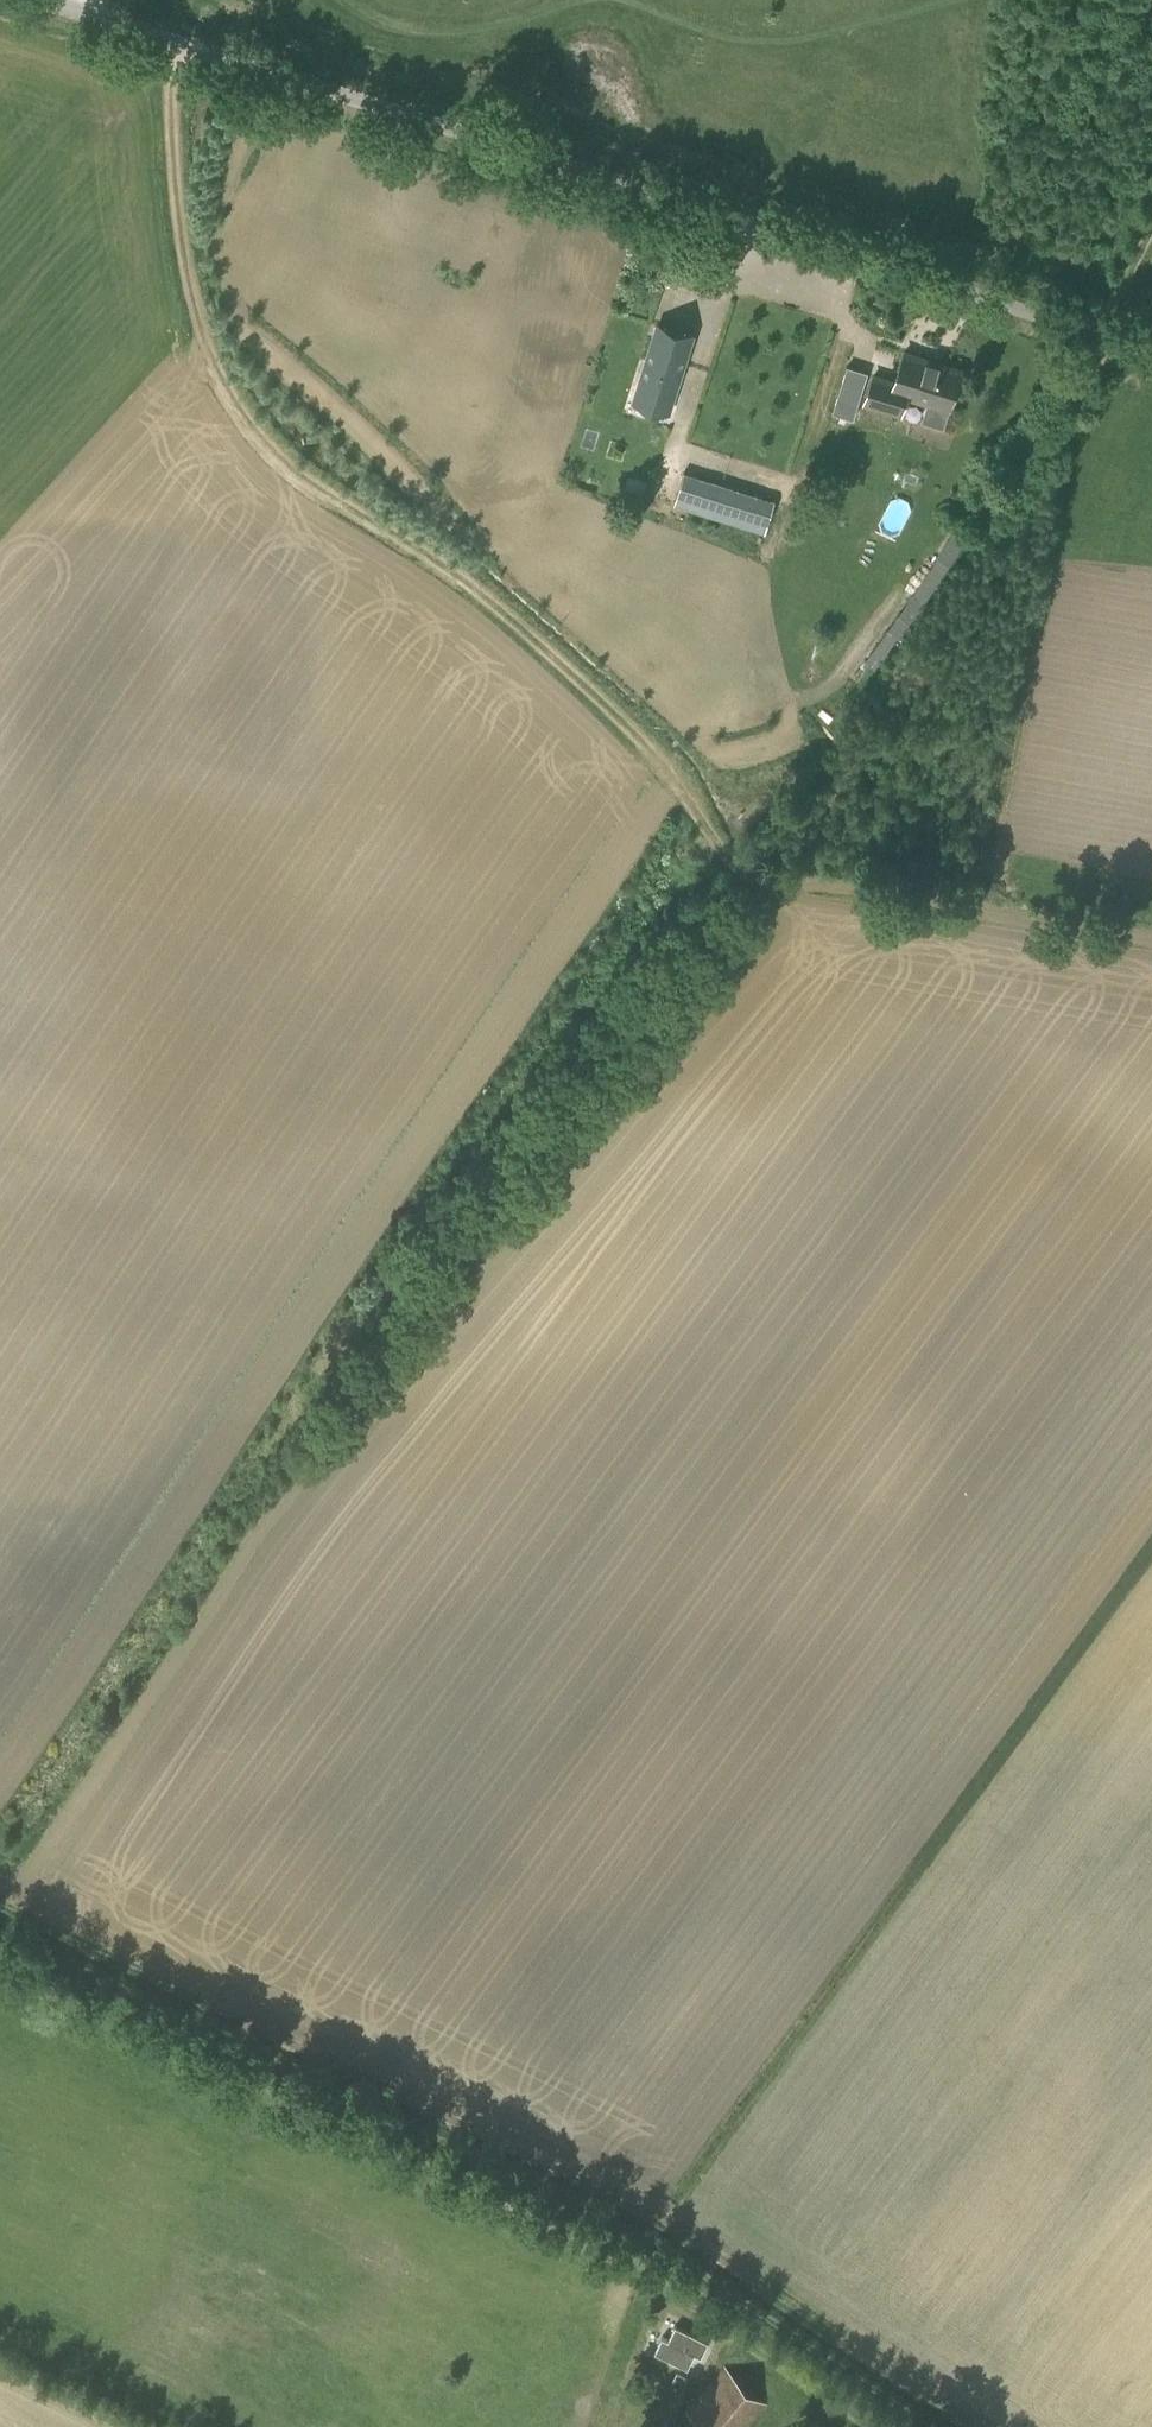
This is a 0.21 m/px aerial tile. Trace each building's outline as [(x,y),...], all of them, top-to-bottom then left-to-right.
[(658,324),(639,386),(673,396),(692,335),(658,324)] [(873,373),(864,404),(902,416),(909,396),(928,402),(922,420),(942,427),(948,408),(960,370),(940,364),(926,359),(920,357),(905,352),(896,379),(873,373)] [(840,389),(832,414),(853,421),(859,402),(861,396),(840,389)] [(711,514),(721,483),(685,472),(675,503),(711,514)] [(677,2326),(669,2341),(695,2353),(702,2356),(709,2341),(677,2326)] [(688,2369),(695,2353),(669,2341),(663,2338),(656,2354),(688,2369)] [(769,2402),(725,2365),(686,2410),(706,2426),(748,2426),(769,2402)]
